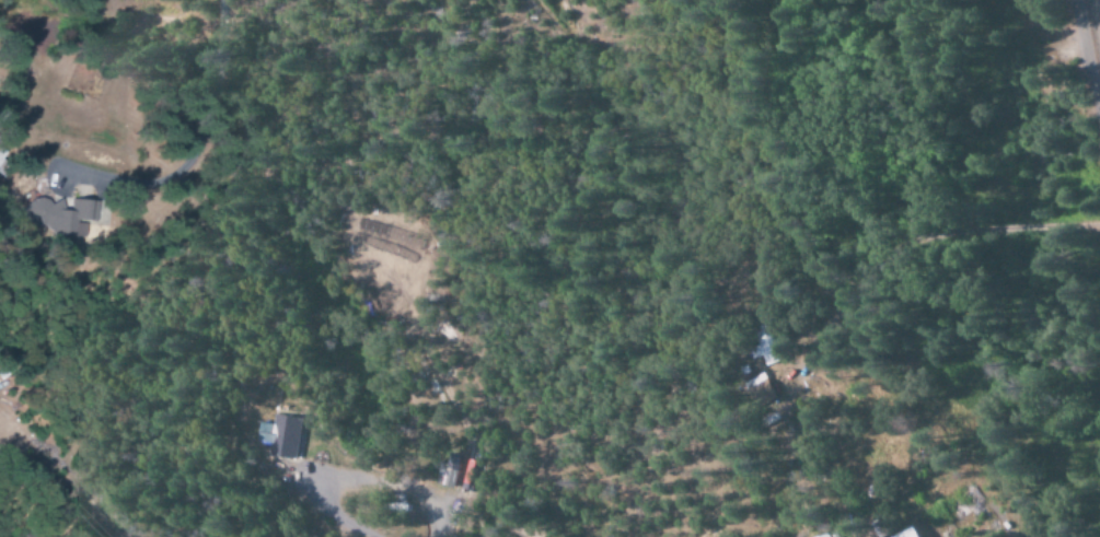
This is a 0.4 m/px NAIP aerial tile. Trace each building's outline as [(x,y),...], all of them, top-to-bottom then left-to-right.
[(86,202),(24,197),(22,232),(84,237),(86,202)] [(749,349),(752,358),(762,356),(765,366),(778,362),(768,323),(753,327),(758,346),(749,349)] [(775,398),(763,373),(742,384),(754,408),(775,398)] [(294,460),(300,418),(273,415),(271,425),(258,423),(255,441),(269,443),(267,456),(294,460)] [(453,489),(459,467),(440,462),(434,485),(453,489)]
